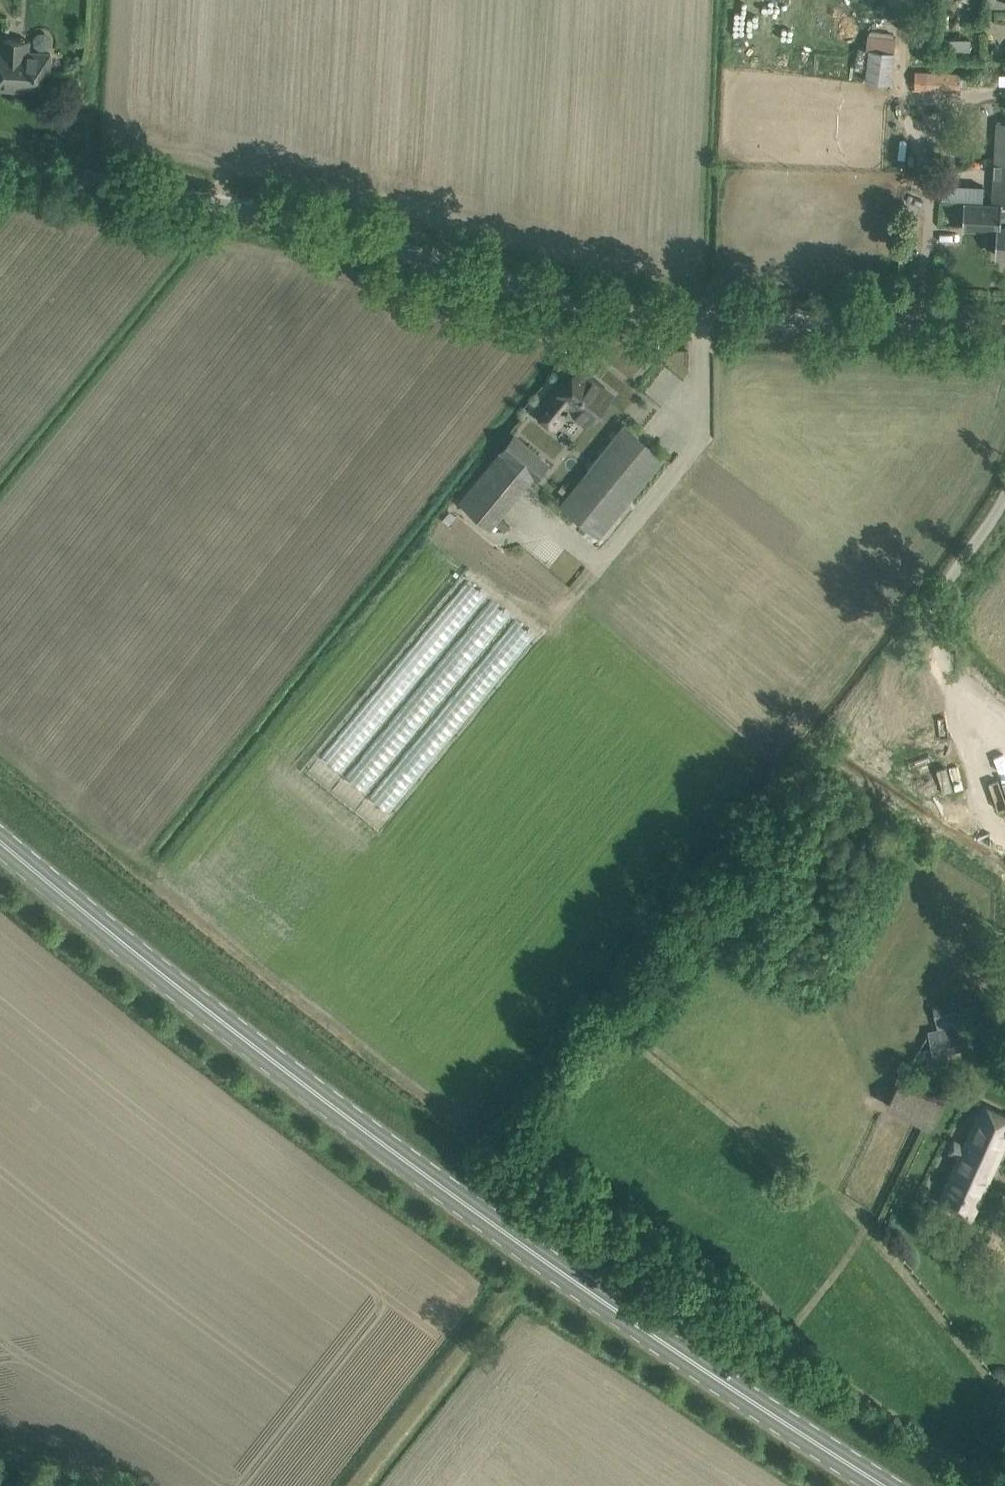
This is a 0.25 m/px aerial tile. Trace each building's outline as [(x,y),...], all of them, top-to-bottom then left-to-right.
[(897,80),(896,34),(868,35),(869,81),(897,80)] [(16,90),(27,90),(27,87),(43,88),(43,72),(50,72),(51,53),(29,52),(29,40),(2,39),(2,51),(0,50),(0,89),(16,90)] [(962,90),(962,70),(916,70),(915,89),(962,90)] [(995,163),(1004,163),(1004,122),(998,122),(996,142),(995,163)] [(993,204),(1002,204),(1004,205),(1004,163),(995,163),(993,203),(993,204)] [(963,229),(988,230),(988,246),(996,246),(996,255),(1004,255),(1004,227),(1001,227),(1002,204),(993,204),(993,205),(964,203),(963,229)] [(613,395),(580,368),(567,383),(564,380),(537,412),(555,427),(567,412),(569,413),(586,427),(613,395)] [(626,425),(613,440),(561,504),(600,536),(665,457),(626,425)] [(458,501),(490,527),(532,476),(524,469),(536,453),(518,439),(506,454),(501,450),(458,501)] [(970,1024),(971,1024),(966,998),(935,1005),(939,1028),(929,1030),(934,1055),(974,1047),(970,1024)] [(906,1079),(891,1106),(933,1129),(948,1103),(906,1079)] [(952,1210),(971,1219),(1004,1142),(1004,1115),(982,1105),(963,1147),(953,1143),(948,1153),(959,1157),(938,1204),(952,1210)]
